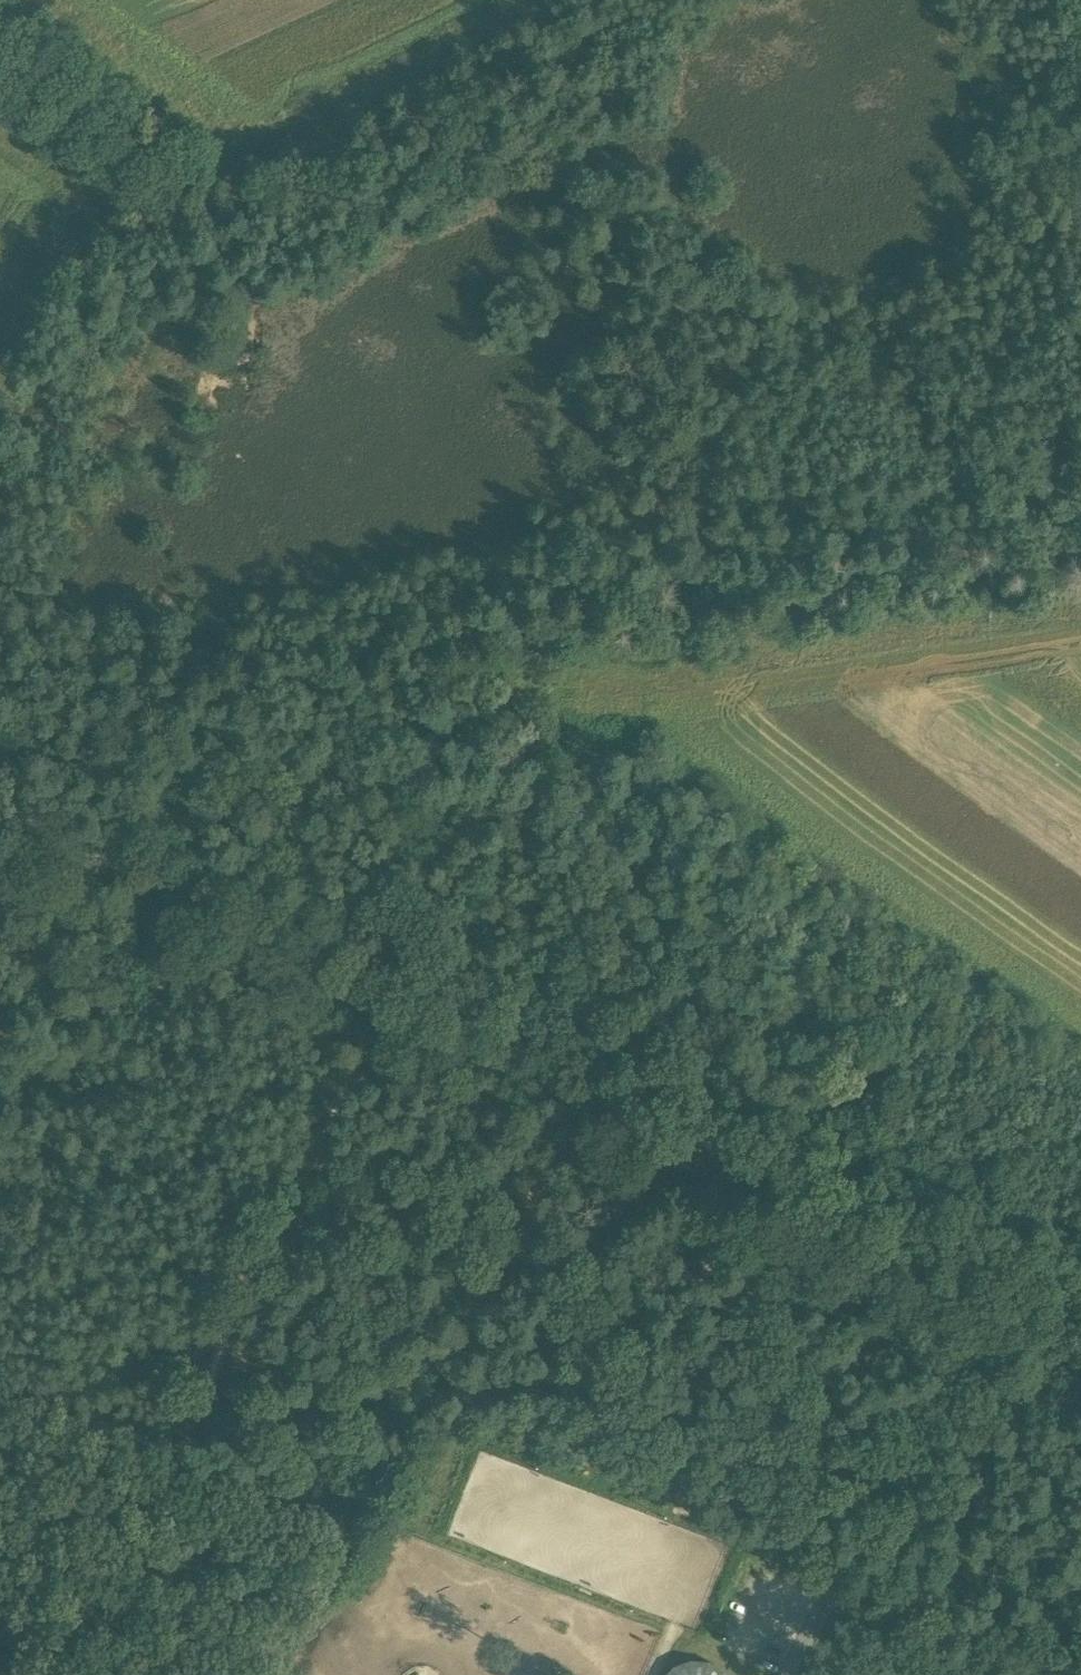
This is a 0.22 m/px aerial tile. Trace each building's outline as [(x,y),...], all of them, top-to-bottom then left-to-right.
[(716,1650),(657,1674),(727,1674),(716,1650)]
